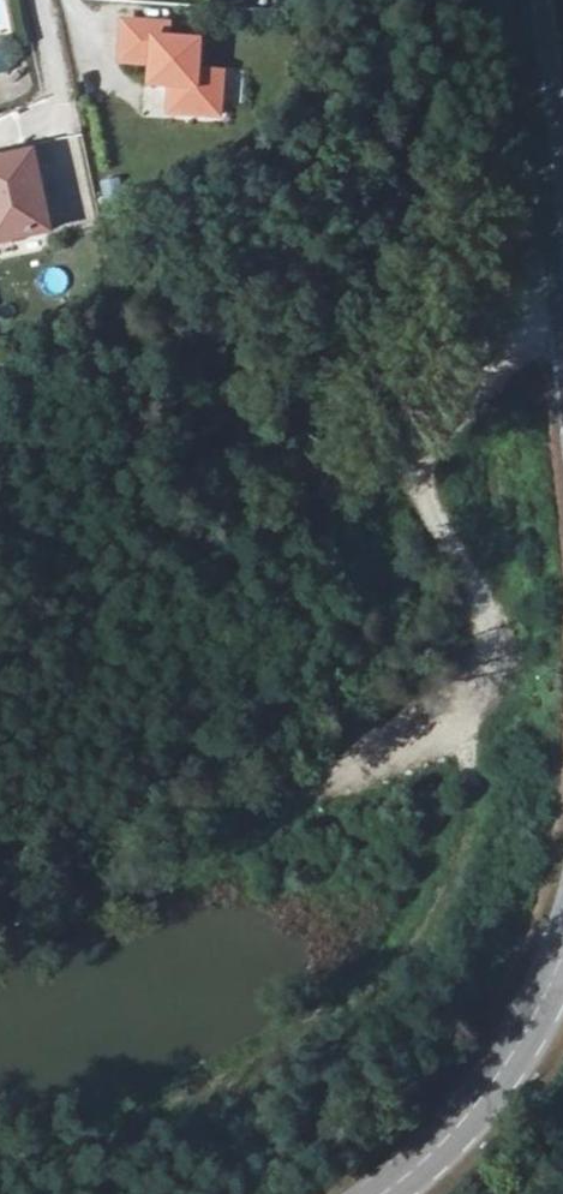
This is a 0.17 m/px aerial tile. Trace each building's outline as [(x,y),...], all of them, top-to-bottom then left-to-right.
[(212,64),(213,37),(177,36),(178,20),(133,17),(131,56),(159,57),(158,63),(175,63),(174,106),(230,110),(231,65),(212,64)] [(6,240),(60,228),(44,151),(0,161),(0,214),(6,240)]
